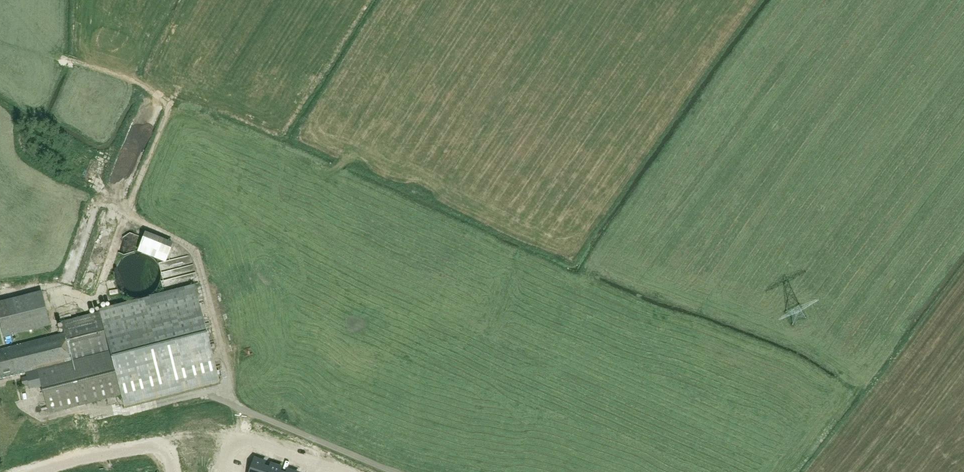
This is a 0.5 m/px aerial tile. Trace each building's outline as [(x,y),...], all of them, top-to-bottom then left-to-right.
[(147,156),(157,117),(135,112),(125,150),(147,156)] [(134,256),(138,239),(122,234),(117,251),(134,256)] [(142,240),(137,256),(167,267),(173,251),(142,240)] [(94,282),(98,264),(87,262),(83,279),(94,282)] [(192,262),(159,264),(160,278),(193,276),(192,262)] [(0,350),(0,379),(26,372),(27,377),(21,378),(23,386),(29,385),(30,388),(42,385),(49,413),(122,395),(125,406),(188,390),(199,388),(220,383),(196,286),(114,307),(101,310),(100,310),(100,312),(91,314),(83,316),(62,322),(65,334),(0,350)] [(4,340),(51,330),(44,294),(0,303),(0,322),(4,340)] [(255,458),(250,471),(269,471),(270,468),(263,466),(265,462),(255,458)] [(155,467),(152,467),(151,461),(138,463),(140,471),(156,471),(155,467)] [(270,468),(269,471),(280,471),(282,467),(272,464),(270,468)]
